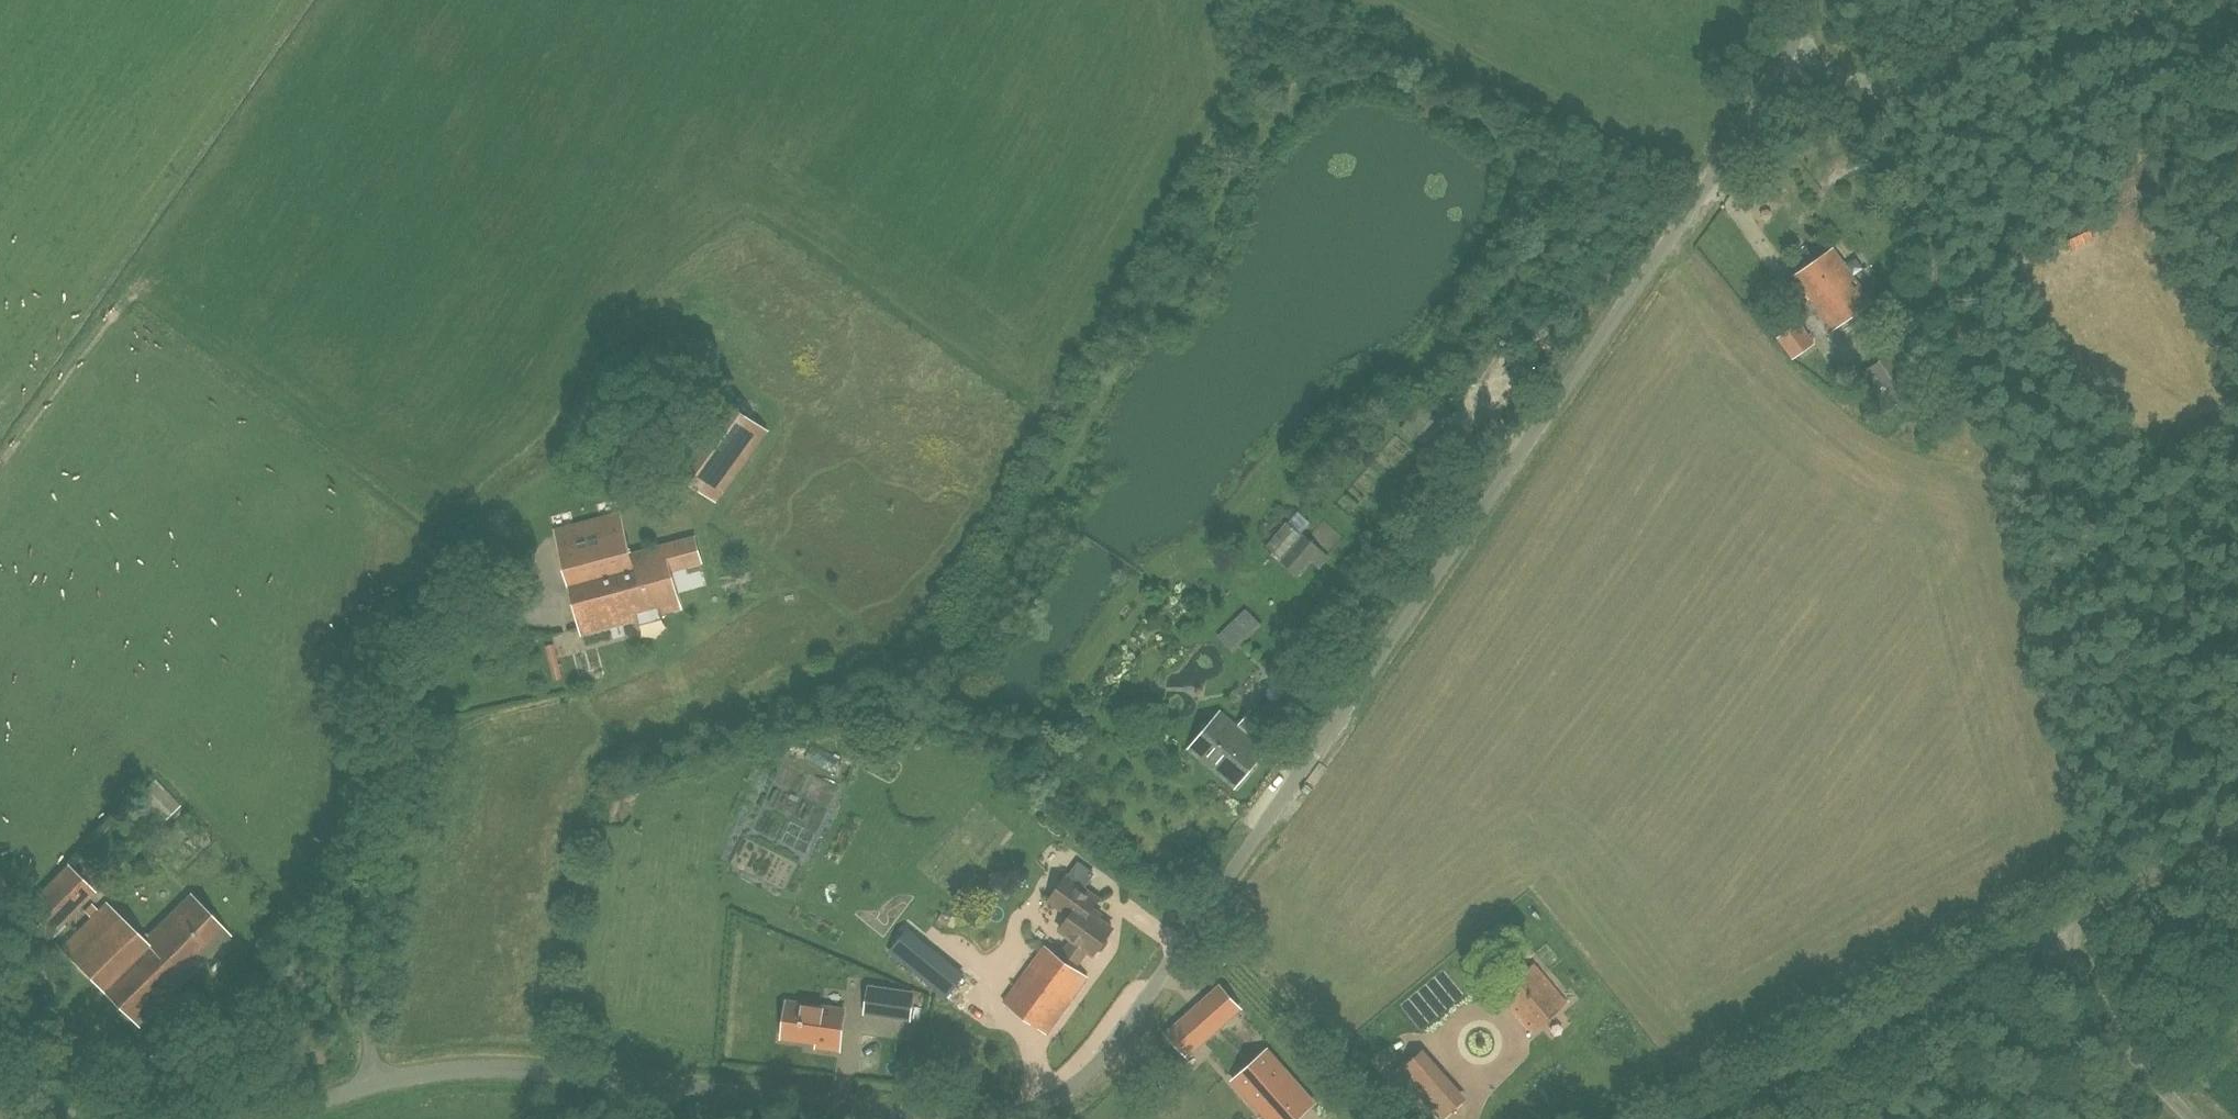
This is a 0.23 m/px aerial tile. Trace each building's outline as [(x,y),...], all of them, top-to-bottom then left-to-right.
[(1796,275),(1835,328),(1871,302),(1832,249),(1796,275)] [(1793,360),(1816,342),(1801,321),(1777,338),(1793,360)] [(1863,372),(1895,416),(1928,393),(1896,349),(1863,372)] [(665,464),(717,503),(770,430),(717,392),(665,464)] [(583,635),(681,609),(671,571),(703,563),(696,537),(631,554),(621,513),(556,530),(583,635)] [(1272,553),(1297,574),(1317,550),(1291,529),(1272,553)] [(1234,650),(1265,623),(1251,606),(1219,633),(1234,650)] [(1235,786),(1266,751),(1221,712),(1190,748),(1235,786)] [(181,805),(155,779),(140,794),(166,820),(181,805)] [(49,937),(94,891),(68,866),(23,911),(49,937)] [(0,874),(0,906),(12,902),(2,873),(0,874)] [(1073,939),(1060,956),(1045,945),(1004,1001),(1047,1033),(1088,977),(1075,968),(1088,950),(1095,955),(1097,951),(1103,951),(1109,943),(1107,937),(1113,929),(1090,912),(1100,899),(1068,875),(1050,900),(1071,915),(1061,929),(1073,939)] [(62,949),(140,1026),(230,936),(189,895),(145,941),(107,903),(62,949)] [(914,926),(892,951),(949,1000),(970,976),(914,926)] [(1231,938),(1222,945),(1227,951),(1236,944),(1231,938)] [(1568,1002),(1535,964),(1500,993),(1533,1032),(1568,1002)] [(913,993),(870,987),(866,1013),(910,1019),(913,993)] [(1221,987),(1207,1000),(1225,1020),(1239,1008),(1221,987)] [(818,1040),(817,1047),(839,1050),(844,1010),(788,1002),(783,1038),(804,1041),(804,1039),(818,1040)] [(1195,1011),(1168,1035),(1171,1038),(1186,1055),(1213,1031),(1195,1011)] [(1238,1077),(1275,1118),(1279,1118),(1302,1098),(1263,1054),(1238,1077)] [(1421,1094),(1440,1078),(1419,1055),(1401,1071),(1421,1094)]
